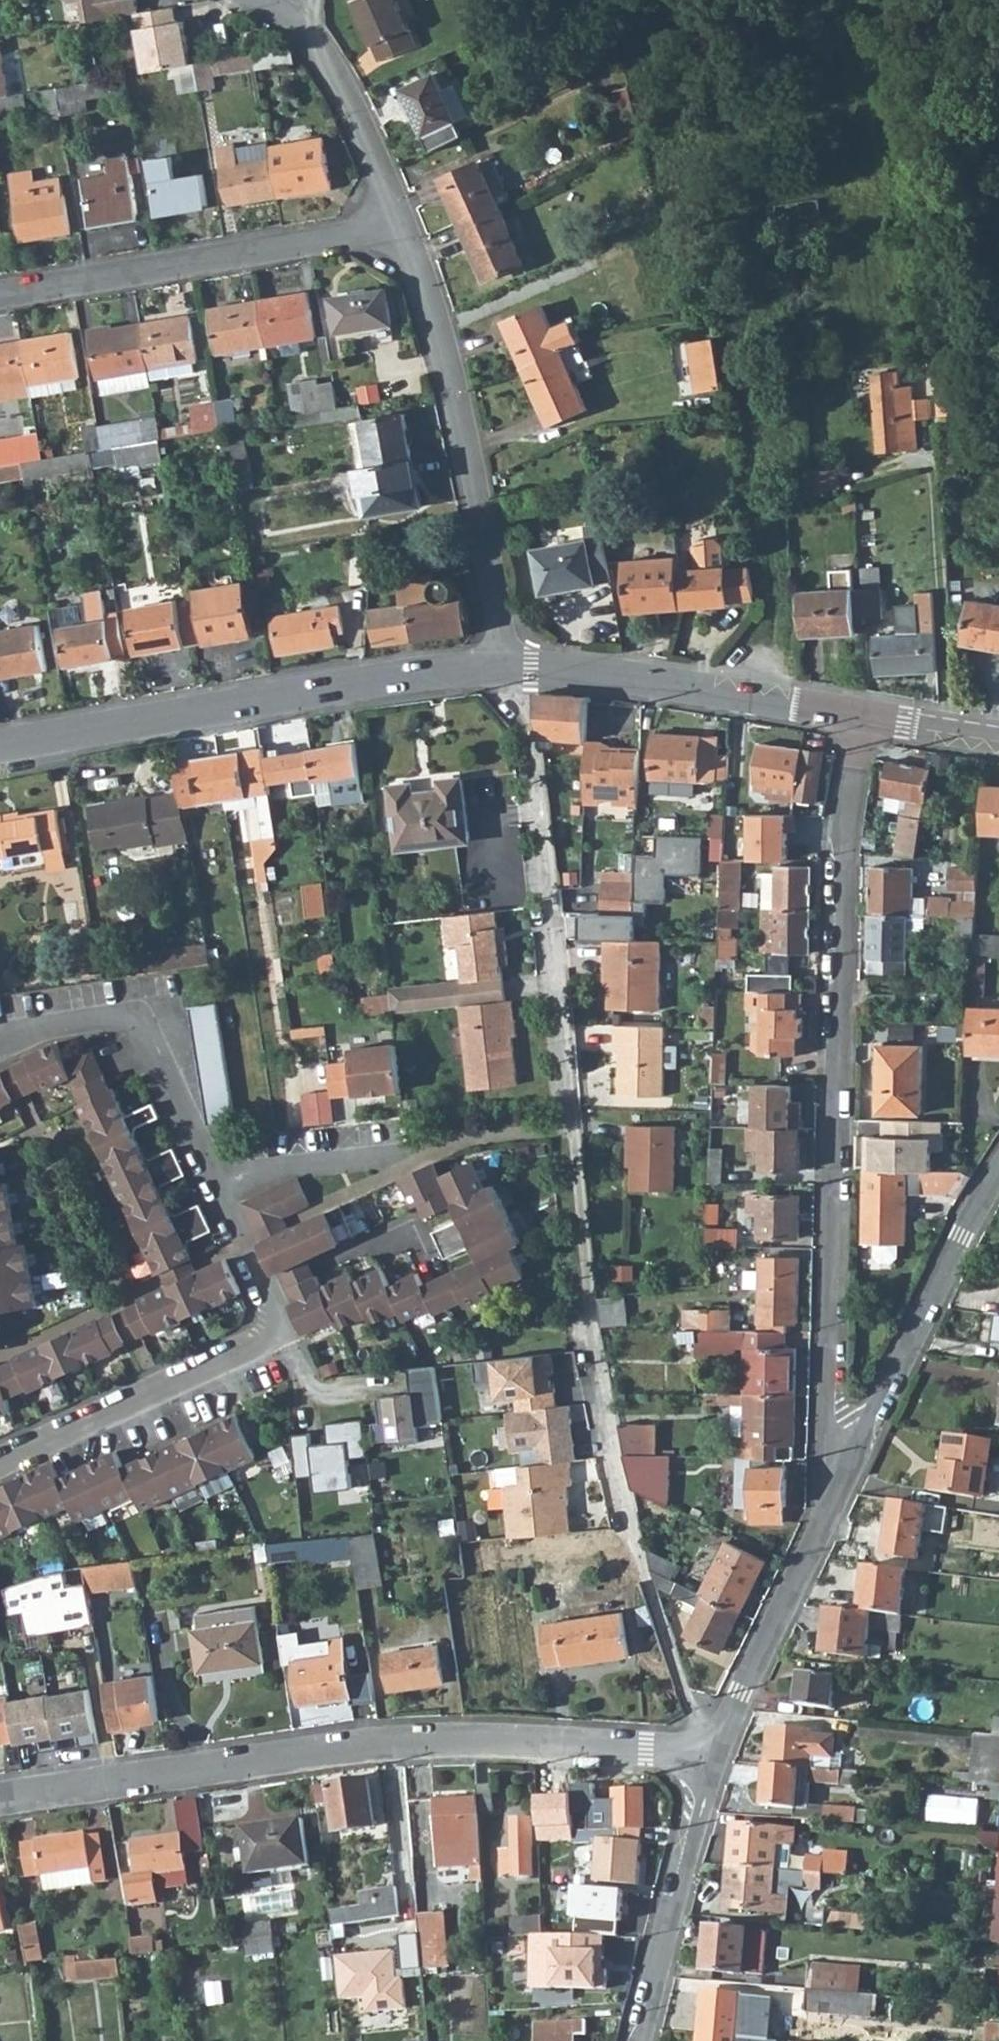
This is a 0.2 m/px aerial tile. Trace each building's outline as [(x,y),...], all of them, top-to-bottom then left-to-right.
[(64,3),(76,1),(79,22),(133,13),(131,0),(61,0),(64,3)] [(397,0),(354,0),(371,44),(380,41),(386,55),(415,45),(397,0)] [(172,6),(133,13),(143,72),(177,66),(189,64),(182,20),(175,21),(172,6)] [(377,59),(386,55),(380,41),(371,44),(377,59)] [(292,64),(289,47),(251,53),(254,71),(292,64)] [(207,80),(254,71),(251,53),(192,64),(196,89),(208,87),(207,80)] [(181,92),(196,89),(192,64),(189,64),(177,66),(181,92)] [(441,87),(434,73),(401,87),(424,137),(432,150),(464,135),(456,117),(441,87)] [(80,99),(126,91),(123,75),(54,88),(59,117),(82,112),(80,99)] [(455,80),(441,87),(456,117),(469,112),(455,80)] [(621,117),(635,113),(628,85),(615,88),(621,117)] [(43,119),(59,117),(54,88),(39,90),(43,119)] [(16,94),(8,96),(0,97),(0,114),(19,111),(16,94)] [(227,204),(275,196),(269,161),(243,165),(240,147),(239,141),(218,145),(227,204)] [(321,141),(267,149),(269,161),(275,196),(328,187),(321,141)] [(266,144),(240,147),(243,165),(269,161),(267,149),(266,144)] [(169,154),(147,157),(155,213),(205,205),(200,172),(173,176),(169,154)] [(128,156),(107,159),(110,174),(81,178),(89,227),(138,219),(128,156)] [(440,179),(460,221),(499,203),(509,198),(492,160),(481,165),(479,161),(440,179)] [(32,188),(13,191),(21,239),(69,231),(64,196),(35,201),(32,188)] [(525,263),(499,203),(460,221),(477,259),(479,258),(489,279),(525,263)] [(383,290),(327,300),(334,334),(370,327),(389,324),(383,290)] [(305,293),(256,302),(264,346),(312,338),(305,293)] [(214,355),(264,346),(256,302),(207,309),(214,355)] [(507,318),(528,367),(566,352),(583,344),(576,327),(558,334),(545,302),(507,318)] [(187,316),(138,324),(146,368),(191,361),(194,360),(187,316)] [(148,382),(146,370),(146,368),(138,324),(105,330),(104,326),(89,329),(98,379),(101,393),(149,385),(148,382)] [(392,337),(389,324),(370,327),(372,340),(392,337)] [(72,332),(21,340),(27,380),(30,397),(62,392),(61,379),(79,376),(72,332)] [(696,390),(723,386),(716,337),(688,341),(696,390)] [(27,380),(21,340),(0,344),(0,385),(3,384),(27,380)] [(591,412),(566,352),(528,367),(552,428),(591,412)] [(192,374),(191,361),(146,368),(146,370),(148,382),(192,374)] [(370,364),(330,370),(331,383),(333,389),(352,386),(373,382),(370,364)] [(874,372),(879,451),(918,448),(916,417),(932,416),(931,398),(914,399),(913,385),(901,386),(900,371),(874,372)] [(951,415),(947,371),(940,372),(940,379),(935,380),(937,416),(951,415)] [(352,386),(355,405),(394,399),(391,379),(373,382),(352,386)] [(305,382),(309,412),(336,408),(333,389),(331,383),(313,386),(311,381),(305,382)] [(352,386),(333,389),(336,408),(355,405),(352,386)] [(231,399),(213,402),(217,428),(225,428),(235,426),(231,399)] [(194,423),(196,432),(217,428),(213,402),(191,406),(194,423)] [(358,422),(366,467),(410,459),(402,414),(358,422)] [(154,416),(97,426),(101,448),(157,438),(158,438),(157,429),(154,416)] [(80,426),(85,451),(89,451),(101,448),(97,426),(96,423),(80,426)] [(157,429),(158,438),(196,432),(194,423),(157,429)] [(249,486),(239,425),(235,426),(225,428),(236,489),(249,486)] [(0,439),(0,466),(21,463),(40,459),(36,433),(0,439)] [(86,479),(94,477),(89,451),(85,451),(40,459),(21,463),(25,489),(33,488),(32,478),(84,469),(86,479)] [(419,507),(410,459),(366,467),(357,468),(365,517),(419,507)] [(612,581),(601,522),(585,525),(588,540),(534,548),(542,594),(612,581)] [(347,586),(367,583),(370,531),(351,534),(347,586)] [(694,569),(678,571),(682,607),(727,604),(727,602),(754,600),(750,567),(725,567),(723,543),(716,537),(699,538),(693,545),(694,569)] [(630,611),(682,607),(678,571),(677,556),(675,556),(626,560),(630,611)] [(853,625),(865,625),(865,620),(863,591),(863,590),(852,590),(851,570),(831,571),(832,591),(804,593),(806,635),(854,634),(853,625)] [(429,574),(404,577),(408,605),(367,611),(370,646),(467,634),(463,598),(460,598),(459,593),(456,593),(454,587),(452,585),(450,582),(447,581),(443,580),(438,580),(433,581),(430,584),(429,574)] [(195,595),(198,612),(204,641),(204,645),(250,636),(241,586),(195,595)] [(880,590),(863,591),(865,620),(881,620),(880,590)] [(57,616),(66,666),(110,658),(104,620),(100,591),(82,594),(85,611),(57,616)] [(877,675),(937,671),(930,592),(924,593),(925,598),(915,599),(916,625),(923,625),(924,634),(874,638),(877,675)] [(134,654),(193,642),(188,613),(185,598),(127,610),(134,654)] [(970,599),(963,643),(998,649),(998,605),(970,599)] [(336,606),(269,616),(275,654),(332,645),(330,634),(340,632),(336,606)] [(198,612),(188,613),(193,642),(204,641),(198,612)] [(124,655),(118,618),(104,620),(110,658),(124,655)] [(0,631),(0,678),(46,670),(37,624),(0,631)] [(541,737),(585,741),(585,739),(587,697),(536,694),(541,737)] [(715,781),(726,782),(727,759),(716,758),(717,738),(652,734),(649,793),(695,795),(695,781),(715,782),(715,781)] [(605,741),(585,739),(585,741),(585,742),(584,775),(598,775),(599,798),(615,798),(616,804),(636,804),(638,753),(618,752),(614,749),(610,747),(605,746),(605,741)] [(359,743),(313,750),(317,777),(317,781),(346,777),(348,802),(365,801),(359,743)] [(820,753),(758,745),(752,792),(764,794),(763,801),(791,806),(792,802),(815,804),(820,753)] [(257,859),(259,870),(266,869),(266,860),(278,851),(271,783),(268,757),(266,756),(265,749),(220,756),(226,801),(228,810),(237,809),(238,810),(261,807),(264,839),(258,840),(261,858),(257,859)] [(317,781),(317,777),(313,750),(268,757),(271,783),(294,780),(296,801),(319,798),(317,781)] [(202,805),(226,801),(220,756),(195,760),(202,805)] [(897,842),(896,856),(917,857),(930,770),(888,762),(881,797),(908,801),(906,812),(901,811),(898,830),(892,830),(892,842),(897,842)] [(414,784),(391,787),(399,838),(435,833),(437,844),(472,839),(462,778),(441,781),(443,791),(416,795),(414,784)] [(981,788),(978,836),(998,837),(998,789),(981,788)] [(149,797),(91,806),(97,848),(125,844),(126,846),(157,841),(155,835),(174,832),(168,796),(150,799),(149,797)] [(0,818),(0,860),(43,853),(44,858),(64,854),(57,812),(20,819),(21,822),(5,824),(4,818),(0,818)] [(19,815),(4,818),(5,824),(21,822),(20,819),(19,815)] [(745,816),(744,863),(781,863),(781,816),(745,816)] [(175,838),(174,832),(155,835),(157,841),(175,838)] [(401,850),(437,844),(435,833),(399,838),(401,850)] [(639,853),(638,869),(637,899),(648,899),(667,900),(669,871),(703,871),(704,836),(660,833),(658,854),(639,853)] [(707,896),(721,897),(723,858),(723,847),(709,846),(707,896)] [(741,909),(742,859),(723,858),(721,897),(720,908),(738,909),(741,909)] [(605,867),(604,901),(637,903),(637,899),(638,869),(605,867)] [(770,903),(769,910),(810,912),(811,868),(776,867),(775,903),(770,903)] [(871,867),(870,916),(912,917),(913,898),(913,869),(871,867)] [(926,899),(924,917),(926,917),(945,918),(974,919),(977,871),(950,870),(948,889),(957,890),(957,903),(950,902),(951,900),(926,899)] [(307,884),(311,914),(327,912),(323,882),(307,884)] [(926,899),(913,898),(912,917),(924,917),(926,899)] [(648,922),(648,899),(637,899),(637,903),(638,913),(638,922),(648,922)] [(737,927),(738,909),(720,908),(719,940),(718,958),(735,959),(737,939),(731,939),(732,927),(737,927)] [(501,925),(500,910),(443,917),(447,947),(459,946),(463,978),(416,983),(419,1010),(462,1004),(509,998),(505,962),(512,961),(508,924),(501,925)] [(808,954),(810,912),(769,910),(765,910),(763,953),(808,954)] [(637,939),(638,922),(638,913),(583,911),(583,937),(607,939),(637,939)] [(912,917),(870,916),(869,972),(907,973),(907,933),(921,933),(925,929),(926,917),(924,917),(912,917)] [(962,955),(972,956),(973,933),(974,919),(945,918),(944,941),(963,942),(962,955)] [(973,933),(972,956),(998,956),(998,934),(973,933)] [(207,936),(198,937),(202,958),(210,957),(207,936)] [(662,1010),(663,940),(637,939),(607,939),(606,961),(611,962),(611,988),(611,1010),(662,1010)] [(738,962),(727,962),(727,978),(738,978),(738,962)] [(803,1012),(804,992),(790,992),(790,976),(746,975),(746,1006),(761,1006),(761,1027),(751,1032),(750,1048),(759,1056),(797,1058),(798,1038),(802,1038),(803,1020),(799,1020),(799,1012),(803,1012)] [(365,1000),(367,1016),(394,1013),(392,996),(365,1000)] [(509,998),(462,1004),(465,1024),(517,1017),(514,997),(509,998)] [(190,1005),(210,1123),(218,1122),(221,1137),(239,1135),(224,1037),(218,1001),(190,1005)] [(706,1004),(706,1026),(716,1026),(716,1005),(706,1004)] [(998,1055),(998,1010),(969,1009),(969,1014),(969,1055),(998,1055)] [(465,1024),(473,1088),(520,1082),(514,1034),(519,1033),(517,1017),(465,1024)] [(668,1104),(669,1025),(618,1025),(617,1045),(623,1045),(623,1053),(623,1104),(668,1104)] [(35,1060),(19,1067),(32,1095),(47,1089),(48,1091),(79,1077),(90,1101),(86,1102),(163,1273),(166,1272),(195,1258),(197,1257),(192,1247),(194,1240),(216,1230),(204,1204),(183,1214),(176,1211),(166,1190),(169,1183),(190,1173),(179,1146),(158,1156),(150,1154),(141,1132),(144,1125),(166,1115),(160,1103),(133,1114),(120,1087),(117,1088),(99,1049),(72,1061),(63,1042),(33,1057),(35,1060)] [(331,1091),(332,1096),(356,1093),(356,1095),(402,1091),(397,1045),(351,1049),(353,1063),(328,1065),(331,1091)] [(922,1048),(883,1047),(882,1072),(878,1072),(877,1114),(920,1115),(922,1048)] [(728,1052),(715,1051),(713,1082),(727,1082),(728,1052)] [(26,1097),(32,1095),(19,1067),(14,1070),(6,1073),(18,1101),(26,1097)] [(6,1110),(5,1106),(18,1101),(6,1073),(0,1076),(0,1113),(6,1110)] [(791,1085),(755,1084),(754,1127),(801,1128),(801,1102),(791,1101),(791,1085)] [(309,1125),(335,1123),(332,1096),(331,1091),(305,1094),(309,1125)] [(865,1136),(864,1170),(931,1170),(931,1149),(941,1150),(942,1121),(882,1120),(882,1137),(865,1136)] [(677,1125),(630,1125),(629,1161),(632,1161),(631,1189),(675,1190),(677,1125)] [(754,1127),(749,1127),(749,1150),(763,1150),(764,1169),(800,1170),(801,1128),(754,1127)] [(723,1153),(711,1152),(710,1182),(722,1182),(723,1153)] [(435,1163),(403,1178),(409,1192),(412,1201),(415,1207),(421,1204),(428,1215),(452,1204),(458,1215),(454,1221),(432,1232),(444,1259),(467,1248),(474,1251),(478,1260),(422,1286),(417,1273),(389,1287),(381,1270),(355,1282),(350,1275),(326,1286),(320,1275),(312,1256),(286,1269),(301,1301),(294,1304),(307,1334),(340,1318),(343,1328),(369,1316),(373,1325),(401,1312),(404,1321),(432,1308),(436,1312),(460,1301),(464,1308),(472,1304),(479,1300),(494,1294),(491,1289),(524,1274),(519,1263),(515,1254),(511,1244),(521,1240),(495,1185),(485,1189),(480,1179),(477,1172),(472,1161),(441,1175),(435,1163)] [(485,1167),(477,1172),(480,1179),(489,1175),(485,1167)] [(948,1192),(958,1198),(964,1186),(971,1175),(962,1170),(931,1170),(864,1170),(861,1241),(874,1241),(873,1256),(878,1261),(889,1261),(894,1257),(895,1242),(904,1242),(906,1194),(948,1194),(948,1192)] [(299,1174),(246,1200),(259,1227),(284,1215),(312,1202),(299,1174)] [(30,1256),(28,1245),(20,1246),(18,1236),(16,1227),(12,1205),(10,1196),(8,1184),(0,1185),(0,1182),(0,1313),(40,1306),(37,1296),(36,1287),(32,1265),(39,1264),(37,1255),(30,1256)] [(405,1204),(412,1201),(409,1192),(401,1196),(405,1204)] [(799,1194),(749,1193),(749,1210),(759,1211),(759,1236),(798,1236),(799,1194)] [(18,1195),(10,1196),(12,1205),(19,1204),(18,1195)] [(719,1203),(708,1203),(707,1221),(718,1222),(719,1203)] [(290,1229),(264,1241),(279,1272),(286,1269),(312,1256),(355,1235),(350,1225),(347,1217),(341,1204),(290,1229)] [(355,1213),(347,1217),(350,1225),(359,1220),(355,1213)] [(262,1235),(264,1241),(290,1229),(288,1222),(284,1215),(259,1227),(262,1235)] [(24,1226),(16,1227),(18,1236),(26,1234),(24,1226)] [(737,1230),(707,1228),(706,1245),(737,1246),(737,1230)] [(523,1251),(515,1254),(519,1263),(527,1259),(523,1251)] [(759,1257),(759,1331),(784,1332),(785,1323),(796,1323),(797,1259),(759,1257)] [(199,1266),(195,1258),(166,1272),(170,1280),(173,1286),(202,1272),(199,1266)] [(145,1304),(133,1310),(145,1336),(157,1331),(159,1334),(197,1316),(205,1312),(245,1293),(229,1259),(202,1272),(173,1286),(143,1300),(145,1304)] [(48,1283),(73,1278),(71,1268),(46,1273),(48,1283)] [(886,1284),(872,1282),(870,1294),(884,1296),(886,1284)] [(42,1286),(36,1287),(37,1296),(44,1294),(42,1286)] [(625,1324),(622,1296),(596,1299),(601,1328),(625,1324)] [(483,1307),(479,1300),(472,1304),(474,1311),(483,1307)] [(137,1340),(145,1336),(133,1310),(125,1313),(118,1316),(130,1342),(137,1340)] [(684,1311),(683,1330),(734,1331),(734,1311),(684,1311)] [(208,1320),(205,1312),(197,1316),(201,1324),(208,1320)] [(13,1412),(11,1398),(32,1389),(34,1392),(119,1353),(117,1349),(130,1342),(118,1316),(105,1322),(103,1319),(18,1359),(19,1361),(5,1368),(5,1366),(0,1367),(0,1414),(13,1412)] [(745,1348),(744,1394),(793,1395),(794,1348),(783,1348),(784,1332),(759,1331),(734,1331),(683,1330),(678,1331),(678,1341),(698,1342),(698,1356),(733,1357),(733,1348),(745,1348)] [(516,1397),(518,1412),(559,1407),(552,1354),(494,1359),(498,1399),(516,1397)] [(386,1396),(391,1442),(422,1438),(420,1425),(443,1423),(436,1367),(409,1369),(411,1393),(386,1396)] [(735,1433),(735,1456),(768,1457),(792,1457),(793,1395),(744,1394),(718,1393),(717,1403),(737,1403),(744,1404),(743,1434),(735,1433)] [(737,1403),(735,1433),(743,1434),(744,1404),(737,1403)] [(542,1464),(571,1461),(577,1460),(569,1406),(559,1407),(518,1412),(507,1413),(511,1451),(539,1448),(542,1464)] [(74,1504),(83,1521),(141,1496),(149,1513),(261,1462),(243,1418),(129,1469),(122,1454),(64,1479),(57,1464),(0,1489),(0,1538),(74,1504)] [(294,1436),(298,1476),(315,1474),(317,1491),(352,1486),(349,1457),(368,1455),(363,1418),(328,1422),(331,1444),(312,1446),(311,1434),(294,1436)] [(656,1423),(618,1423),(624,1455),(656,1455),(656,1423)] [(985,1482),(992,1441),(946,1433),(941,1463),(944,1464),(942,1473),(931,1471),(928,1491),(975,1498),(977,1480),(985,1482)] [(670,1507),(670,1456),(656,1455),(624,1455),(632,1490),(670,1507)] [(768,1467),(768,1457),(735,1456),(726,1456),(725,1506),(744,1507),(743,1519),(750,1520),(751,1521),(781,1523),(782,1506),(784,1506),(786,1468),(768,1467)] [(506,1487),(510,1539),(531,1537),(566,1535),(564,1508),(570,1507),(568,1487),(573,1487),(571,1461),(542,1464),(499,1468),(501,1488),(506,1487)] [(932,1462),(931,1471),(942,1473),(944,1464),(941,1463),(932,1462)] [(921,1530),(924,1505),(891,1500),(883,1554),(916,1559),(921,1530)] [(937,1532),(941,1508),(924,1505),(921,1530),(937,1532)] [(573,1534),(570,1507),(564,1508),(566,1535),(573,1534)] [(358,1588),(381,1584),(374,1532),(350,1535),(353,1557),(358,1588)] [(594,1568),(592,1533),(573,1534),(566,1535),(531,1537),(536,1590),(563,1588),(562,1570),(594,1568)] [(305,1561),(353,1557),(350,1535),(347,1535),(303,1539),(305,1557),(305,1561)] [(305,1557),(303,1539),(267,1543),(269,1560),(305,1557)] [(725,1542),(701,1595),(739,1614),(764,1562),(725,1542)] [(495,1546),(479,1547),(481,1571),(497,1569),(495,1546)] [(676,1567),(645,1551),(650,1569),(671,1580),(676,1567)] [(139,1584),(135,1557),(87,1564),(90,1588),(139,1584)] [(87,1564),(64,1569),(7,1588),(0,1589),(0,1606),(9,1604),(11,1614),(24,1613),(28,1636),(95,1624),(90,1588),(87,1564)] [(862,1565),(857,1610),(901,1616),(906,1570),(862,1565)] [(720,1652),(739,1614),(701,1595),(671,1580),(650,1569),(655,1585),(687,1601),(698,1607),(694,1615),(686,1634),(720,1652)] [(683,1609),(694,1615),(698,1607),(687,1601),(683,1609)] [(198,1631),(194,1631),(200,1673),(265,1664),(255,1607),(213,1613),(215,1628),(198,1631)] [(901,1633),(903,1616),(901,1616),(857,1610),(827,1607),(822,1652),(881,1659),(883,1645),(869,1644),(871,1630),(901,1633)] [(196,1616),(198,1631),(215,1628),(213,1613),(196,1616)] [(620,1614),(543,1626),(548,1665),(563,1664),(564,1666),(626,1656),(620,1614)] [(343,1639),(302,1644),(301,1632),(280,1635),(285,1665),(296,1663),(302,1704),(351,1698),(343,1639)] [(440,1649),(386,1654),(389,1692),(443,1687),(440,1649)] [(836,1677),(803,1673),(799,1705),(831,1709),(836,1677)] [(126,1727),(159,1721),(152,1678),(105,1685),(113,1734),(128,1731),(126,1727)] [(52,1691),(12,1698),(19,1738),(59,1734),(60,1737),(101,1730),(93,1687),(53,1694),(52,1691)] [(19,1738),(12,1698),(11,1692),(0,1695),(0,1742),(19,1738)] [(767,1729),(765,1765),(798,1768),(811,1769),(839,1771),(841,1756),(831,1755),(832,1738),(811,1736),(812,1733),(767,1729)] [(972,1782),(998,1784),(998,1736),(994,1735),(977,1734),(972,1782)] [(794,1807),(798,1768),(765,1765),(761,1807),(794,1809),(794,1807)] [(807,1808),(810,1782),(811,1769),(798,1768),(794,1807),(807,1808)] [(859,1785),(859,1772),(839,1771),(811,1769),(810,1782),(841,1785),(859,1785)] [(368,1782),(313,1789),(316,1807),(325,1805),(329,1835),(374,1830),(368,1782)] [(491,1786),(477,1787),(478,1800),(479,1813),(493,1812),(491,1786)] [(615,1792),(614,1830),(642,1830),(642,1791),(615,1792)] [(569,1793),(536,1795),(538,1839),(570,1839),(569,1793)] [(438,1856),(480,1853),(479,1813),(478,1800),(435,1802),(438,1856)] [(197,1802),(177,1805),(181,1837),(134,1844),(138,1876),(127,1878),(131,1908),(158,1904),(157,1892),(187,1887),(183,1856),(203,1853),(197,1802)] [(825,1803),(825,1821),(868,1824),(869,1812),(858,1811),(859,1806),(825,1803)] [(531,1816),(511,1816),(512,1847),(502,1847),(503,1874),(532,1873),(531,1816)] [(303,1823),(244,1833),(251,1877),(310,1868),(303,1823)] [(732,1825),(728,1867),(790,1872),(794,1831),(732,1825)] [(618,1833),(573,1833),(574,1842),(589,1841),(589,1839),(597,1840),(595,1882),(636,1885),(639,1842),(618,1841),(618,1833)] [(96,1885),(107,1884),(104,1865),(93,1867),(88,1839),(87,1835),(74,1838),(73,1836),(36,1843),(36,1845),(20,1847),(26,1878),(42,1875),(43,1877),(61,1874),(93,1869),(96,1885)] [(99,1837),(88,1839),(93,1867),(104,1865),(99,1837)] [(439,1871),(481,1868),(480,1853),(438,1856),(439,1871)] [(806,1863),(805,1874),(822,1875),(837,1876),(838,1861),(819,1860),(818,1864),(806,1863)] [(820,1891),(822,1875),(805,1874),(790,1872),(728,1867),(725,1909),(788,1914),(790,1889),(820,1891)] [(63,1891),(96,1885),(93,1869),(61,1874),(63,1891)] [(615,1933),(618,1887),(569,1885),(566,1916),(574,1916),(572,1933),(600,1933),(615,1933)] [(991,1943),(998,1944),(998,1888),(976,1887),(976,1900),(994,1901),(991,1943)] [(360,1908),(331,1912),(333,1928),(396,1918),(399,1917),(395,1889),(359,1894),(360,1908)] [(808,1911),(808,1926),(851,1930),(853,1914),(808,1911)] [(443,1914),(417,1916),(419,1935),(421,1971),(439,1970),(447,1969),(443,1914)] [(510,1918),(511,1936),(528,1935),(539,1934),(538,1916),(510,1918)] [(243,1929),(245,1943),(274,1938),(272,1924),(243,1929)] [(34,1926),(20,1928),(24,1952),(39,1950),(34,1926)] [(765,1931),(707,1926),(703,1970),(743,1973),(743,1971),(762,1973),(765,1931)] [(539,1934),(528,1935),(529,1986),(603,1984),(603,1966),(595,1966),(595,1955),(600,1955),(600,1933),(572,1933),(539,1934)] [(401,1973),(421,1971),(419,1935),(397,1936),(401,1973)] [(156,1937),(131,1941),(133,1957),(166,1954),(165,1943),(157,1944),(156,1937)] [(248,1959),(276,1954),(274,1938),(245,1943),(248,1959)] [(403,2008),(401,1977),(394,1978),(394,1949),(333,1955),(338,2001),(358,1998),(360,2014),(403,2008)] [(39,1950),(24,1952),(27,1965),(41,1963),(39,1950)] [(67,1982),(121,1977),(119,1958),(65,1962),(67,1982)] [(809,1965),(807,1990),(846,1993),(860,1994),(862,1969),(809,1965)] [(845,2017),(846,1993),(807,1990),(805,2007),(807,2007),(807,2013),(845,2017)] [(698,2011),(697,2033),(740,2038),(758,2039),(760,2011),(767,2011),(768,1998),(707,1992),(705,2012),(698,2011)] [(700,1992),(698,2011),(705,2012),(707,1992),(700,1992)] [(871,2019),(874,1995),(860,1994),(846,1993),(845,2017),(871,2019)] [(987,2020),(985,2040),(998,2040),(998,2022),(987,2020)] [(585,2021),(536,2024),(536,2040),(574,2040),(574,2036),(585,2036),(585,2021)] [(740,2038),(697,2033),(696,2040),(763,2040),(763,2039),(758,2039),(740,2038)]
